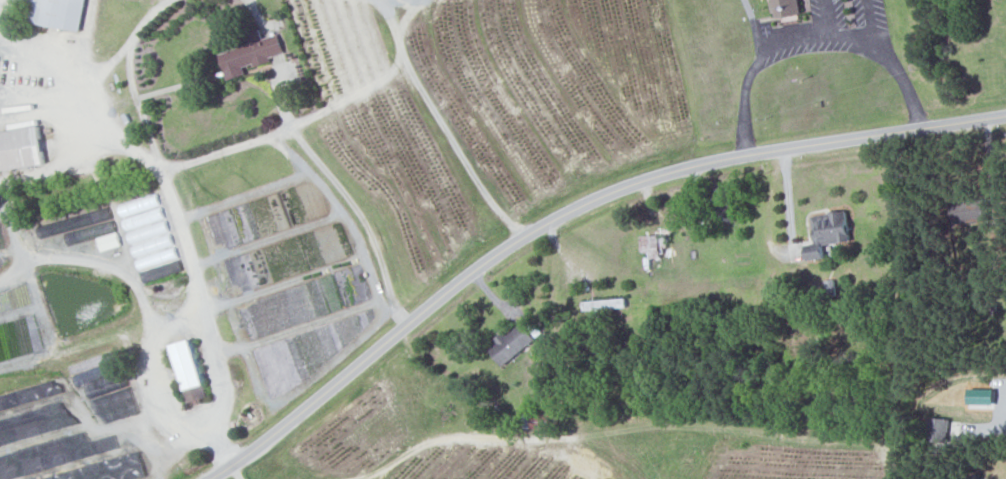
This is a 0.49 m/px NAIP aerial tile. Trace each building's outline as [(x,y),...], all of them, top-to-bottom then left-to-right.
[(79,30),(84,0),(32,0),(28,21),(79,30)] [(800,14),(799,0),(772,0),(774,17),(800,14)] [(226,79),(245,75),(243,68),(271,60),(270,56),(283,53),(278,34),(261,38),(259,30),(244,34),(247,45),(219,52),(226,79)] [(43,164),(38,126),(0,131),(0,170),(43,164)] [(176,259),(157,193),(118,204),(137,271),(176,259)] [(954,222),(986,221),(985,201),(953,202),(954,222)] [(811,215),(814,244),(805,245),(807,260),(824,258),(822,244),(850,241),(846,211),(811,215)] [(121,245),(116,231),(97,238),(102,252),(121,245)] [(640,235),(640,252),(648,252),(648,258),(663,257),(663,234),(640,235)] [(502,366),(535,339),(522,323),(506,335),(503,331),(493,340),(496,343),(489,350),(502,366)] [(187,403),(206,397),(187,338),(168,345),(187,403)]
